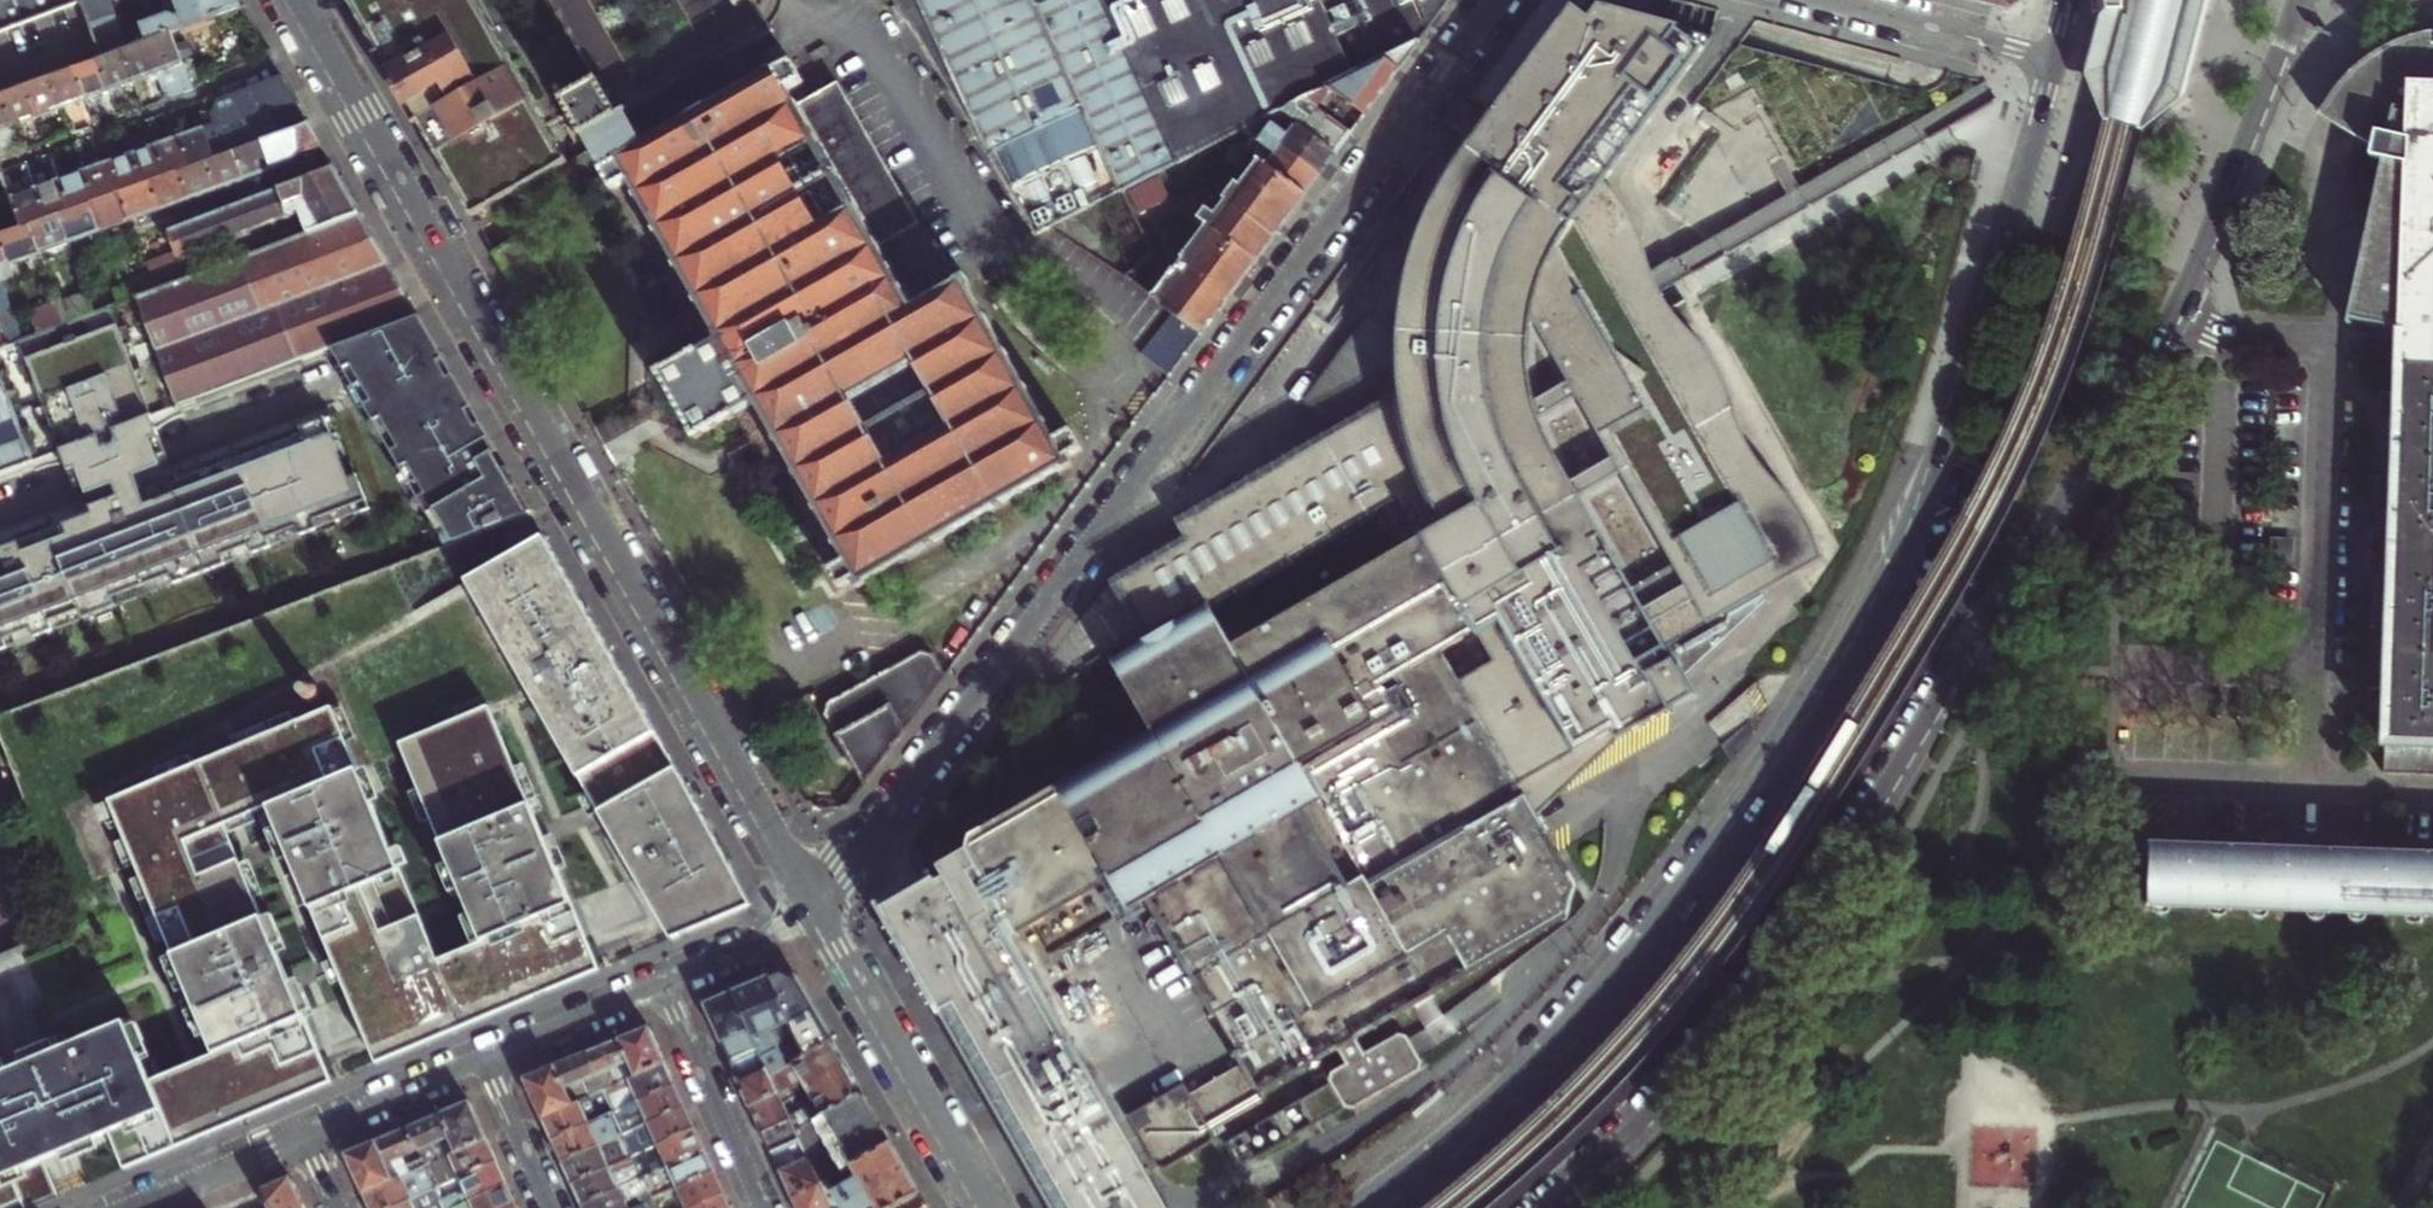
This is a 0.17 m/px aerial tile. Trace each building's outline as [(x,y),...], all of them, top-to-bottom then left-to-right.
[(84,2),(83,0),(0,0),(0,33),(84,2)] [(112,0),(83,0),(84,2),(92,24),(117,14),(117,13),(112,0)] [(183,17),(178,18),(171,15),(150,23),(153,31),(146,33),(149,42),(172,33),(243,7),(239,0),(177,0),(183,17)] [(475,218),(571,163),(550,127),(571,116),(564,103),(594,86),(546,0),(350,0),(402,91),(475,218)] [(586,142),(774,34),(754,0),(546,0),(594,86),(564,103),(571,116),(586,142)] [(1034,232),(1125,187),(1145,178),(1177,163),(1189,156),(1250,127),(1256,124),(1282,111),(1305,100),(1331,87),(1418,45),(1430,29),(1451,0),(1064,0),(1053,5),(1050,0),(893,0),(1034,232)] [(1420,1081),(1428,1063),(1415,1041),(1401,1036),(1368,1053),(1360,1039),(1562,921),(1574,880),(1535,810),(1628,719),(1678,690),(1681,693),(1707,678),(1699,661),(1779,580),(1776,575),(1832,543),(1823,520),(1811,500),(1797,485),(1791,481),(1782,479),(1769,462),(1759,451),(1741,416),(1729,375),(1718,355),(1682,312),(1659,278),(1651,249),(1636,211),(1625,195),(1608,175),(1713,39),(1616,15),(1615,17),(1593,0),(1542,0),(1442,136),(1468,155),(1452,170),(1440,187),(1428,207),(1420,221),(1412,238),(1407,260),(1374,318),(1321,390),(1340,405),(1359,420),(1347,438),(1179,533),(1189,550),(1120,589),(1151,644),(1116,665),(1156,739),(968,845),(973,855),(941,873),(955,928),(909,953),(1055,1207),(1165,1207),(1017,939),(1125,878),(1139,904),(1159,893),(1255,1062),(1208,1090),(1203,1082),(1150,1113),(1170,1151),(1185,1155),(1241,1122),(1248,1102),(1326,1059),(1334,1073),(1330,1090),(1343,1113),(1359,1117),(1420,1081)] [(2011,11),(2023,3),(2024,0),(1971,0),(2011,11)] [(2110,49),(2159,92),(2171,96),(2189,84),(2191,71),(2185,65),(2199,0),(2107,0),(2110,49)] [(84,2),(0,33),(0,96),(3,95),(26,87),(51,78),(75,69),(99,60),(104,58),(92,24),(84,2)] [(130,49),(117,14),(92,24),(104,58),(123,51),(130,49)] [(147,43),(158,74),(183,65),(172,33),(149,42),(147,43)] [(2400,340),(2399,379),(2399,396),(2384,396),(2383,418),(2398,418),(2398,426),(2396,472),(2396,478),(2381,479),(2380,504),(2382,515),(2382,525),(2382,534),(2374,534),(2373,578),(2381,578),(2380,587),(2380,594),(2375,612),(2375,635),(2390,634),(2390,648),(2388,694),(2373,693),(2373,705),(2372,716),(2387,716),(2386,739),(2386,776),(2432,777),(2432,34),(2425,35),(2406,40),(2391,46),(2385,49),(2377,54),(2367,60),(2351,73),(2341,84),(2330,99),(2320,116),(2371,146),(2369,157),(2381,161),(2356,273),(2344,324),(2400,340)] [(123,51),(135,83),(145,79),(156,75),(158,74),(147,43),(130,49),(123,51)] [(1331,87),(1366,115),(1384,91),(1418,45),(1331,87)] [(123,87),(135,83),(123,51),(104,58),(99,60),(111,92),(123,87)] [(75,69),(86,101),(98,96),(111,92),(99,60),(75,69)] [(192,91),(183,65),(158,74),(156,75),(165,101),(180,95),(192,91)] [(608,180),(615,193),(631,185),(658,233),(663,242),(676,265),(684,268),(742,373),(765,360),(769,368),(791,356),(779,336),(805,320),(817,341),(904,292),(882,254),(921,231),(840,90),(801,113),(790,95),(810,83),(802,70),(798,73),(793,66),(682,131),(619,167),(620,171),(607,178),(608,180)] [(75,69),(51,78),(62,110),(74,105),(86,101),(75,69)] [(297,101),(283,77),(219,102),(214,115),(217,126),(204,130),(215,160),(235,153),(264,143),(304,128),(310,124),(297,101)] [(62,110),(51,78),(26,87),(38,119),(50,114),(62,110)] [(38,119),(26,87),(3,95),(14,127),(26,123),(38,119)] [(1305,100),(1352,134),(1361,121),(1366,115),(1331,87),(1305,100)] [(99,116),(102,124),(120,117),(117,110),(111,92),(98,96),(86,101),(93,119),(99,116)] [(0,96),(0,133),(2,132),(14,127),(3,95),(0,96)] [(148,98),(141,101),(144,109),(151,106),(148,98)] [(1282,111),(1338,152),(1347,139),(1352,134),(1305,100),(1282,111)] [(124,108),(117,110),(120,117),(127,115),(124,108)] [(1256,124),(1322,173),(1331,162),(1338,152),(1282,111),(1256,124)] [(95,126),(102,124),(99,116),(93,119),(95,126)] [(154,118),(148,121),(150,128),(157,125),(154,118)] [(316,136),(310,124),(304,128),(264,143),(274,170),(280,168),(279,165),(324,149),(316,136)] [(1259,161),(1306,195),(1313,185),(1322,173),(1256,124),(1250,127),(1263,136),(1250,153),(1259,161)] [(75,125),(69,128),(71,135),(78,133),(75,125)] [(131,127),(124,129),(126,137),(134,134),(131,127)] [(208,163),(215,160),(204,130),(204,129),(192,133),(181,138),(192,169),(208,163)] [(50,135),(44,137),(47,144),(53,142),(50,135)] [(100,138),(103,145),(109,143),(106,136),(100,138)] [(157,146),(168,177),(181,173),(192,169),(181,138),(171,141),(157,146)] [(28,143),(21,145),(24,152),(31,150),(28,143)] [(274,170),(264,143),(235,153),(245,181),(259,175),(274,170)] [(82,145),(76,147),(79,155),(85,153),(82,145)] [(144,151),(133,155),(144,186),(152,183),(168,177),(157,146),(144,151)] [(52,155),(55,164),(61,162),(58,153),(52,155)] [(245,181),(235,153),(215,160),(208,163),(218,190),(231,186),(245,181)] [(121,159),(109,164),(120,194),(122,194),(144,186),(133,155),(121,159)] [(1199,218),(1257,261),(1281,229),(1306,195),(1259,161),(1241,186),(1222,171),(1217,177),(1189,156),(1177,163),(1229,203),(1218,217),(1198,202),(1191,211),(1199,218)] [(35,161),(28,164),(31,171),(38,168),(35,161)] [(181,173),(191,200),(206,195),(218,190),(208,163),(192,169),(181,173)] [(96,203),(120,194),(109,164),(97,168),(85,172),(96,203)] [(10,171),(7,165),(1,167),(3,173),(10,171)] [(341,179),(335,167),(330,171),(285,187),(294,212),(302,209),(348,191),(341,179)] [(61,181),(72,212),(92,205),(96,203),(85,172),(73,177),(61,181)] [(177,205),(191,200),(181,173),(168,177),(152,183),(162,211),(177,205)] [(51,174),(34,180),(38,190),(54,183),(51,174)] [(1125,187),(1138,203),(1157,186),(1145,178),(1125,187)] [(57,182),(54,183),(38,190),(49,220),(61,216),(72,212),(61,181),(57,182)] [(122,194),(131,222),(146,216),(162,211),(152,183),(144,186),(122,194)] [(294,212),(285,187),(280,189),(290,216),(295,214),(294,212)] [(290,216),(280,189),(252,200),(262,227),(280,220),(290,216)] [(32,226),(49,220),(38,190),(26,194),(12,198),(24,229),(32,226)] [(354,202),(348,191),(302,209),(306,221),(311,232),(361,213),(354,202)] [(92,205),(102,232),(116,227),(131,222),(122,194),(120,194),(96,203),(92,205)] [(177,253),(179,258),(192,254),(223,242),(255,230),(262,227),(252,200),(225,210),(199,220),(169,231),(177,253)] [(87,238),(102,232),(92,205),(72,212),(61,216),(71,243),(87,238)] [(270,248),(187,279),(163,288),(158,290),(140,297),(180,404),(334,346),(418,314),(388,261),(361,213),(311,232),(298,237),(270,248)] [(32,226),(42,254),(57,249),(71,243),(61,216),(49,220),(32,226)] [(1175,313),(1203,334),(1229,299),(1257,261),(1199,218),(1177,246),(1166,238),(1150,261),(1160,269),(1144,290),(1175,313)] [(2,237),(12,265),(26,260),(42,254),(32,226),(24,229),(2,237)] [(2,237),(0,238),(0,269),(12,265),(2,237)] [(653,271),(664,291),(684,280),(676,265),(663,242),(643,254),(653,271)] [(187,279),(179,258),(177,253),(153,262),(163,288),(187,279)] [(684,268),(676,265),(684,280),(664,291),(642,304),(658,332),(641,341),(655,364),(682,413),(696,438),(736,417),(756,405),(775,440),(780,447),(782,447),(742,373),(684,268)] [(123,287),(129,301),(140,297),(158,290),(152,275),(131,283),(131,284),(123,287)] [(765,360),(742,373),(782,447),(780,447),(845,561),(831,569),(837,578),(843,588),(855,580),(858,586),(1073,463),(1070,458),(1083,450),(1072,432),(1059,439),(969,282),(916,313),(904,292),(817,341),(805,320),(779,336),(791,356),(769,368),(765,360)] [(129,301),(123,287),(89,300),(95,314),(112,308),(129,301)] [(89,300),(87,293),(58,304),(62,315),(66,325),(95,314),(89,300)] [(6,348),(21,342),(23,342),(8,301),(1,303),(0,299),(0,330),(6,348)] [(642,304),(626,314),(641,341),(658,332),(642,304)] [(21,342),(30,366),(22,369),(28,386),(36,383),(45,409),(37,412),(43,428),(51,426),(72,484),(77,500),(113,487),(117,499),(13,537),(16,544),(0,549),(0,657),(375,524),(362,490),(354,492),(341,456),(350,454),(339,423),(330,426),(330,424),(299,435),(302,442),(140,499),(133,480),(168,467),(163,451),(142,393),(150,390),(145,373),(136,376),(127,350),(135,347),(130,331),(121,333),(112,308),(95,314),(66,325),(37,336),(23,342),(21,342)] [(1144,353),(1173,374),(1203,334),(1175,313),(1144,353)] [(66,325),(62,315),(54,318),(52,314),(32,322),(37,336),(66,325)] [(453,539),(456,544),(534,515),(503,462),(430,334),(418,314),(334,346),(349,374),(356,387),(353,389),(363,407),(366,405),(375,419),(371,421),(383,443),(388,441),(402,465),(398,467),(411,490),(415,488),(446,542),(453,539)] [(30,465),(0,381),(0,475),(30,465)] [(756,405),(736,417),(745,432),(722,445),(732,463),(775,440),(756,405)] [(470,582),(675,939),(740,912),(755,906),(551,546),(547,539),(470,582)] [(918,649),(829,699),(825,713),(837,733),(853,761),(867,785),(946,678),(932,653),(918,649)] [(207,1134),(333,1082),(225,826),(270,807),(377,1064),(603,969),(491,703),(403,742),(485,939),(440,958),(333,704),(111,799),(219,1052),(153,1080),(128,1021),(7,1071),(0,1053),(0,1207),(31,1207),(207,1134)] [(9,765),(0,742),(0,768),(9,765)] [(2149,841),(2147,908),(2151,908),(2151,906),(2432,916),(2432,855),(2388,853),(2313,850),(2267,848),(2216,846),(2176,845),(2154,844),(2154,842),(2149,841)] [(598,930),(616,928),(614,907),(596,908),(598,930)] [(770,977),(790,1022),(797,1035),(797,1036),(806,1056),(820,1047),(833,1040),(824,1025),(798,979),(782,972),(770,977)] [(748,986),(733,992),(759,1049),(762,1057),(767,1067),(771,1076),(806,1056),(797,1036),(797,1035),(777,1044),(770,1031),(790,1022),(770,977),(748,986)] [(759,1049),(733,992),(721,998),(706,1004),(720,1035),(732,1062),(759,1049)] [(797,1035),(790,1022),(770,1031),(777,1044),(797,1035)] [(614,1067),(621,1084),(667,1063),(650,1028),(633,1035),(621,1040),(631,1060),(614,1067)] [(605,1046),(589,1053),(605,1091),(621,1084),(614,1067),(631,1060),(621,1040),(605,1046)] [(808,1089),(809,1091),(829,1079),(827,1075),(846,1064),(840,1053),(833,1040),(820,1047),(806,1056),(771,1076),(774,1084),(782,1080),(783,1085),(786,1083),(795,1078),(793,1075),(798,1072),(808,1089)] [(767,1067),(762,1057),(759,1049),(732,1062),(743,1088),(752,1108),(779,1095),(774,1084),(771,1076),(767,1067)] [(605,1091),(589,1053),(573,1060),(555,1067),(565,1087),(582,1080),(589,1098),(605,1091)] [(615,1113),(621,1110),(676,1085),(672,1076),(667,1063),(621,1084),(605,1091),(615,1113)] [(811,1122),(821,1116),(863,1092),(855,1078),(846,1064),(827,1075),(829,1079),(809,1091),(818,1106),(813,1110),(811,1106),(799,1112),(797,1114),(796,1112),(788,1116),(795,1131),(811,1122)] [(565,1087),(555,1067),(543,1072),(527,1078),(544,1118),(589,1098),(582,1080),(565,1087)] [(791,1099),(794,1097),(786,1083),(783,1085),(782,1080),(774,1084),(779,1095),(783,1103),(791,1099)] [(625,1135),(686,1108),(683,1101),(676,1085),(621,1110),(628,1125),(622,1128),(625,1135)] [(550,1131),(554,1140),(590,1124),(608,1116),(615,1113),(605,1091),(589,1098),(544,1118),(550,1131)] [(821,1116),(849,1166),(852,1164),(891,1141),(877,1116),(863,1092),(821,1116)] [(779,1095),(752,1108),(763,1132),(772,1152),(799,1140),(795,1131),(788,1116),(783,1103),(779,1095)] [(797,1114),(799,1112),(791,1099),(783,1103),(788,1116),(796,1112),(797,1114)] [(451,1111),(441,1115),(450,1135),(435,1142),(435,1143),(439,1150),(442,1158),(487,1138),(471,1102),(451,1111)] [(692,1121),(686,1108),(625,1135),(632,1149),(635,1156),(642,1153),(659,1145),(695,1128),(692,1121)] [(564,1162),(600,1145),(609,1142),(617,1138),(625,1135),(622,1128),(615,1113),(608,1116),(590,1124),(554,1140),(559,1151),(564,1162)] [(409,1128),(419,1149),(426,1165),(435,1161),(442,1158),(435,1143),(435,1142),(450,1135),(441,1115),(428,1121),(409,1128)] [(811,1122),(795,1131),(799,1140),(801,1144),(818,1135),(811,1122)] [(394,1135),(376,1142),(385,1162),(401,1155),(402,1157),(419,1149),(409,1128),(394,1135)] [(695,1128),(659,1145),(669,1167),(705,1151),(701,1142),(695,1128)] [(617,1138),(624,1153),(632,1149),(625,1135),(617,1138)] [(818,1135),(801,1144),(813,1170),(830,1160),(818,1135)] [(436,1189),(443,1185),(454,1181),(497,1161),(494,1153),(487,1138),(442,1158),(435,1161),(426,1165),(436,1189)] [(799,1140),(772,1152),(782,1174),(792,1197),(820,1186),(819,1183),(816,1176),(813,1170),(801,1144),(799,1140)] [(841,1204),(843,1207),(866,1207),(874,1204),(877,1207),(892,1207),(921,1192),(907,1168),(895,1147),(891,1141),(852,1164),(858,1176),(833,1190),(841,1204)] [(365,1192),(401,1176),(409,1173),(405,1165),(402,1157),(401,1155),(385,1162),(376,1142),(360,1149),(348,1154),(365,1192)] [(619,1163),(609,1142),(600,1145),(610,1167),(619,1163)] [(570,1176),(574,1184),(610,1167),(600,1145),(564,1162),(570,1176)] [(635,1156),(632,1149),(624,1153),(627,1159),(635,1156)] [(705,1151),(669,1167),(645,1178),(654,1199),(715,1171),(712,1166),(705,1151)] [(642,1153),(635,1156),(638,1163),(644,1160),(642,1153)] [(610,1167),(574,1184),(579,1195),(584,1205),(620,1189),(616,1180),(629,1172),(634,1183),(645,1178),(638,1163),(635,1156),(627,1159),(619,1163),(610,1167)] [(813,1170),(816,1176),(825,1170),(830,1177),(837,1173),(830,1160),(813,1170)] [(497,1161),(454,1181),(459,1193),(442,1201),(445,1207),(454,1207),(471,1200),(508,1184),(503,1174),(497,1161)] [(409,1173),(416,1169),(413,1162),(405,1165),(409,1173)] [(412,1199),(420,1196),(430,1191),(436,1189),(426,1165),(416,1169),(409,1173),(401,1176),(365,1192),(372,1207),(393,1207),(412,1199)] [(825,1170),(816,1176),(819,1183),(830,1177),(825,1170)] [(654,1199),(658,1207),(692,1207),(725,1193),(722,1188),(715,1171),(654,1199)] [(272,1207),(306,1207),(292,1177),(264,1188),(272,1207)] [(626,1202),(644,1194),(647,1203),(654,1199),(645,1178),(634,1183),(620,1189),(584,1205),(585,1207),(629,1207),(626,1202)] [(518,1207),(515,1199),(508,1184),(471,1200),(474,1207),(515,1207),(518,1207)] [(436,1189),(440,1195),(446,1192),(443,1185),(436,1189)] [(820,1186),(792,1197),(797,1207),(830,1207),(820,1186)] [(442,1201),(440,1195),(436,1189),(430,1191),(436,1205),(429,1207),(445,1207),(442,1201)] [(928,1204),(921,1192),(892,1207),(930,1207),(928,1204)] [(692,1207),(732,1207),(725,1193),(692,1207)] [(420,1196),(412,1199),(393,1207),(426,1207),(420,1196)] [(654,1199),(647,1203),(635,1207),(658,1207),(654,1199)]
